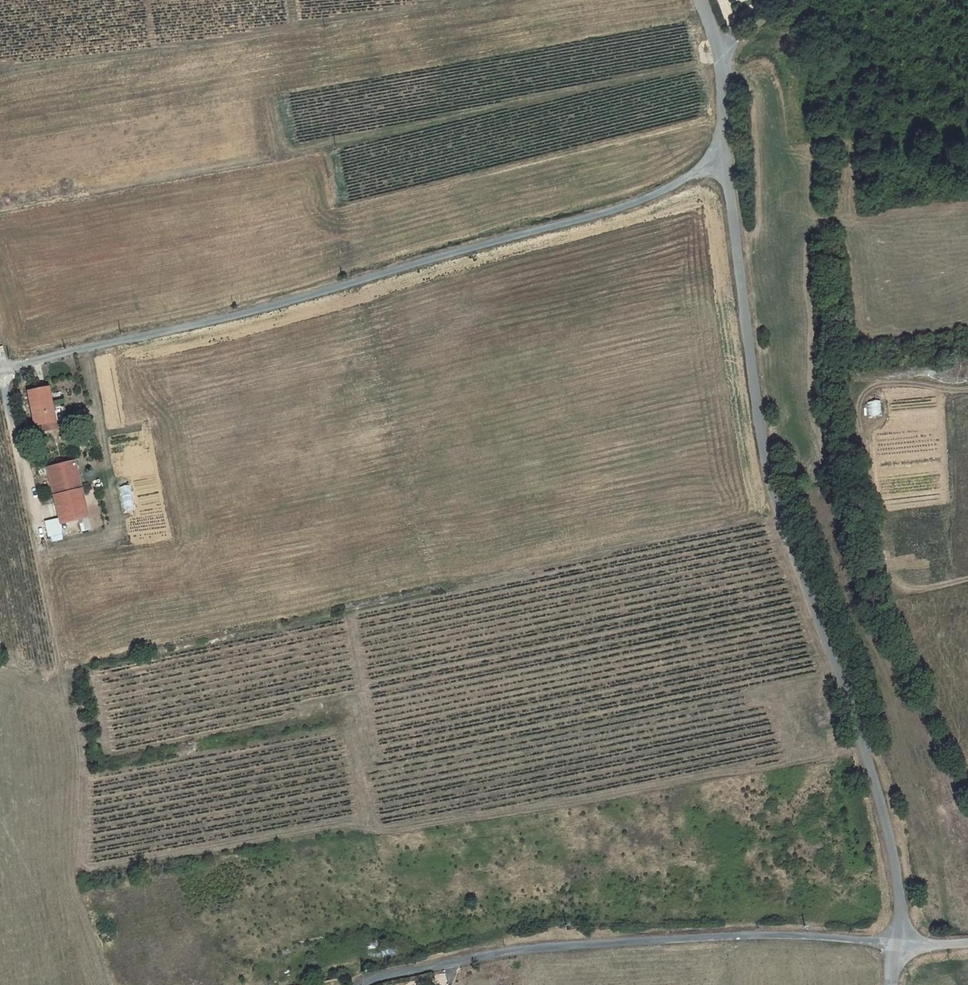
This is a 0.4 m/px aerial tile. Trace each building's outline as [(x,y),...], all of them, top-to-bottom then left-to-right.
[(25,391),(31,425),(51,422),(46,387),(25,391)] [(878,399),(868,401),(872,416),(882,414),(878,399)] [(71,462),(44,469),(58,519),(43,523),(47,538),(62,534),(59,525),(80,519),(83,529),(89,528),(71,462)] [(122,511),(133,510),(131,484),(120,485),(122,511)]
